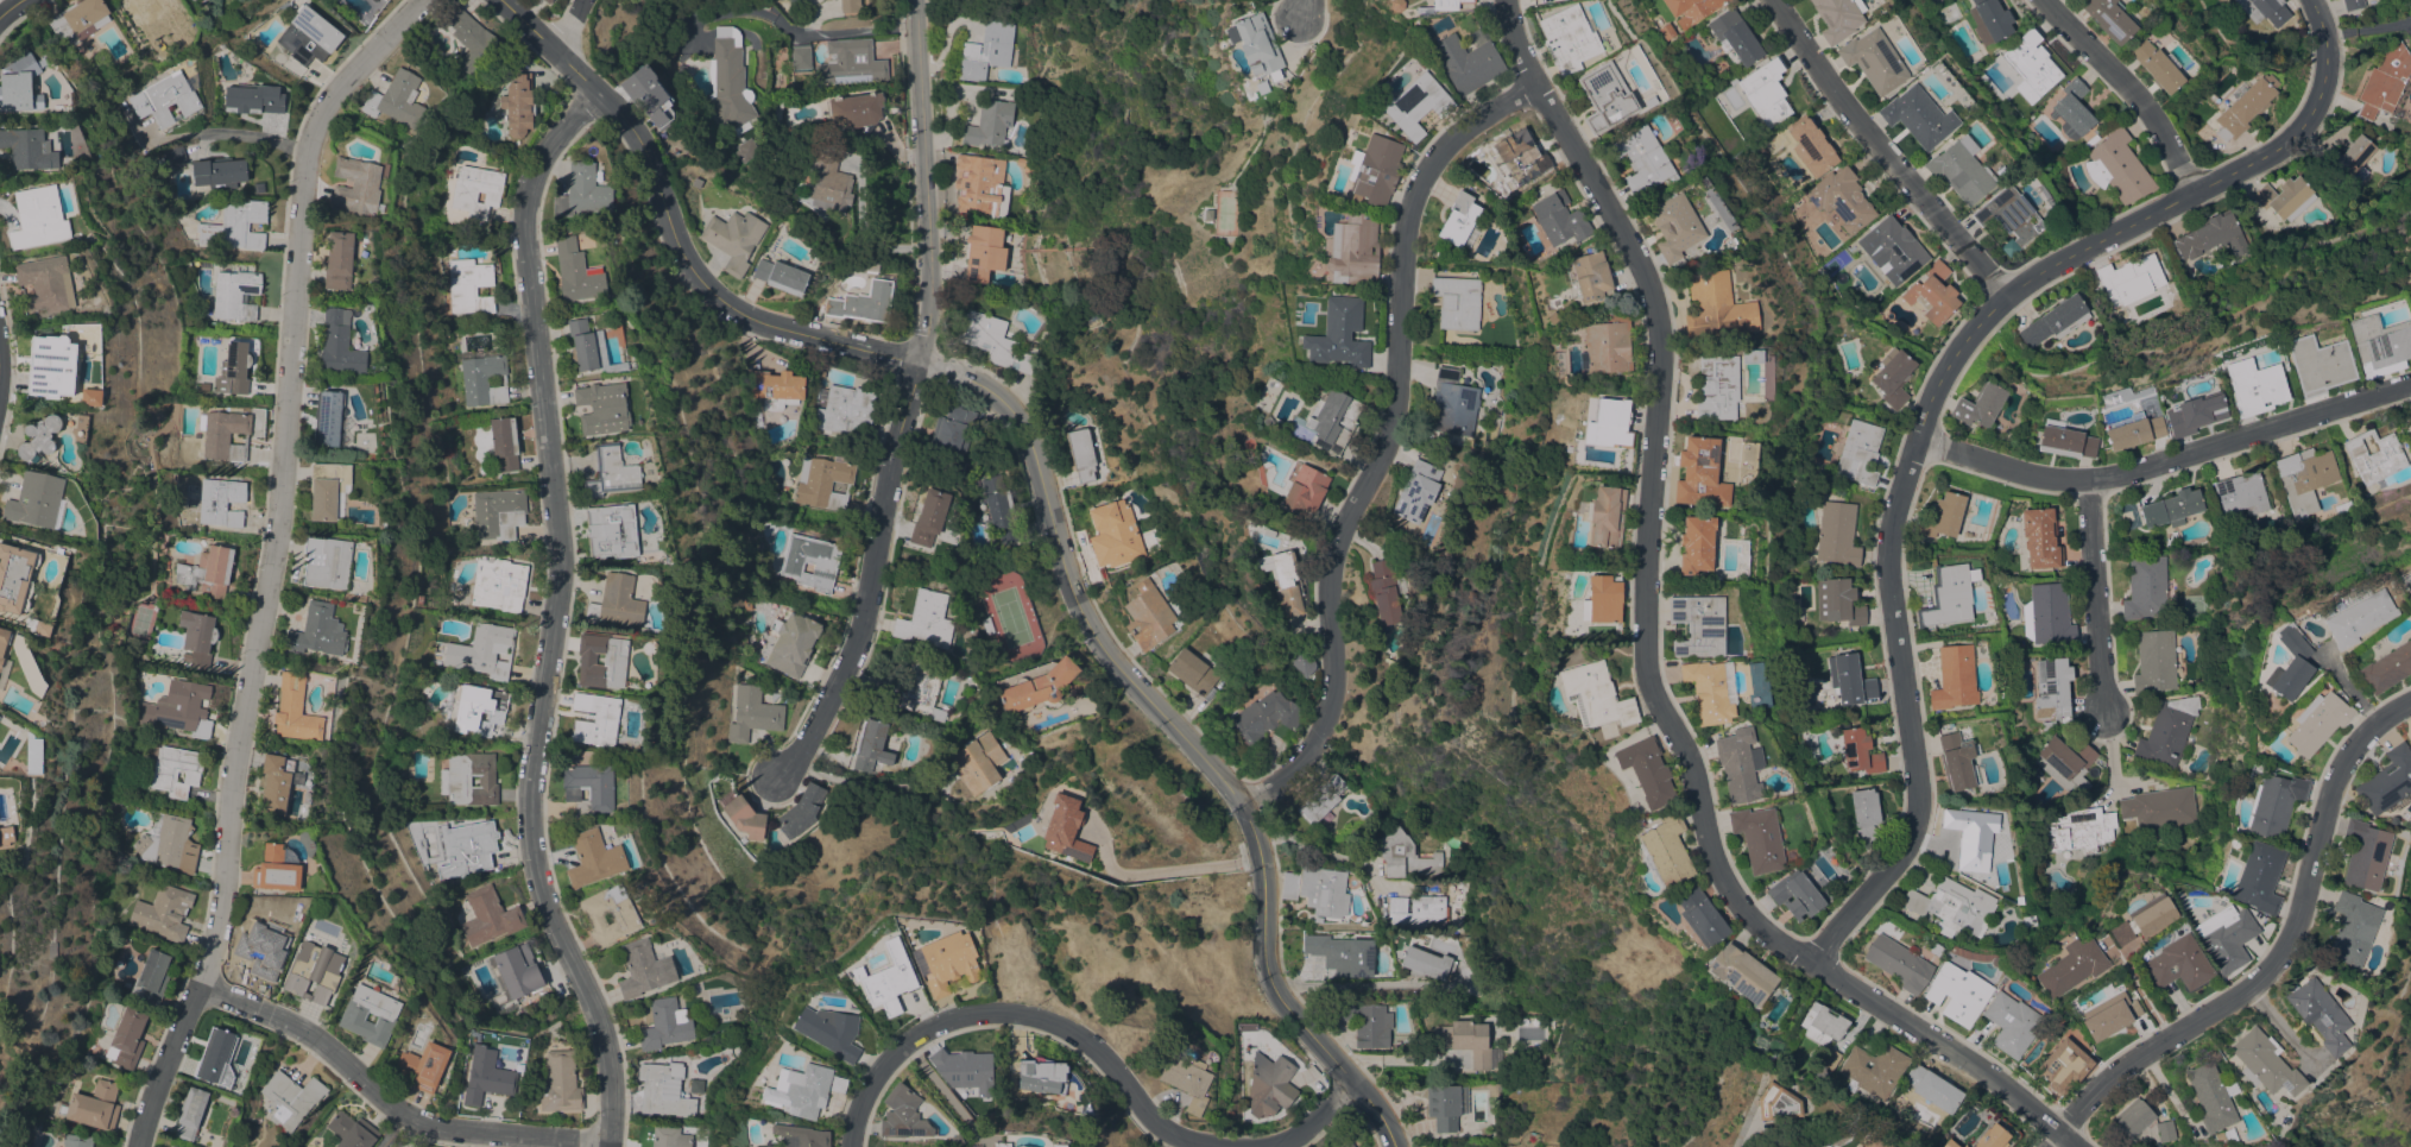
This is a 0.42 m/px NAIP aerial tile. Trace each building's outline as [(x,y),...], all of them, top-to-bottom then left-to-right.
[(49,19),(78,0),(103,0),(111,12),(107,14),(109,19),(96,29),(67,49),(49,19)] [(134,23),(121,0),(170,0),(134,23)] [(841,12),(840,0),(859,0),(859,5),(861,5),(861,11),(841,12)] [(1432,7),(1432,0),(1475,0),(1475,4),(1457,4),(1457,10),(1433,10),(1433,13),(1414,13),(1414,6),(1432,7)] [(1673,17),(1662,0),(1728,0),(1681,30),(1675,20),(1683,15),(1680,12),(1673,17)] [(1812,6),(1809,0),(1858,0),(1864,10),(1860,13),(1864,20),(1854,27),(1855,30),(1829,48),(1819,31),(1825,26),(1812,6)] [(1974,4),(1972,0),(1995,0),(2001,11),(2005,8),(2012,21),(2008,24),(2012,31),(1992,43),(1992,42),(1983,46),(1973,27),(1976,25),(1967,11),(1973,7),(1971,5),(1974,4)] [(2077,5),(2082,0),(2114,0),(2122,7),(2119,10),(2137,27),(2119,46),(2077,5)] [(2255,24),(2234,0),(2283,0),(2284,1),(2281,4),(2291,15),(2276,29),(2265,15),(2255,24)] [(2344,12),(2341,0),(2363,0),(2365,6),(2344,12)] [(456,63),(469,49),(450,33),(455,29),(441,15),(454,1),(484,29),(485,29),(505,43),(473,78),(456,63)] [(345,34),(329,55),(328,53),(321,62),(313,56),(304,67),(289,55),(291,52),(276,40),(290,23),(289,23),(297,13),(294,11),(301,2),(303,5),(304,2),(345,34)] [(1590,31),(1592,30),(1602,50),(1578,61),(1582,68),(1561,77),(1555,63),(1554,64),(1544,40),(1546,39),(1538,20),(1577,2),(1590,31)] [(1706,24),(1731,6),(1763,53),(1740,70),(1725,51),(1728,49),(1722,39),(1719,42),(1706,24)] [(1285,65),(1273,71),(1270,73),(1264,75),(1263,74),(1255,77),(1250,65),(1248,67),(1239,45),(1242,44),(1241,40),(1238,42),(1231,24),(1233,23),(1261,11),(1285,65)] [(1011,49),(1016,49),(1016,55),(1017,55),(1016,65),(1009,65),(1009,67),(986,64),(984,81),(958,77),(960,58),(962,42),(980,44),(979,45),(980,45),(985,17),(1015,20),(1011,49)] [(1677,34),(1666,40),(1659,29),(1668,21),(1677,34)] [(757,115),(731,128),(725,118),(719,121),(708,99),(709,97),(708,94),(713,92),(707,75),(709,58),(713,58),(713,38),(715,38),(715,25),(732,26),(737,29),(739,31),(740,36),(740,45),(741,45),(741,65),(744,65),(744,88),(749,89),(752,92),(753,95),(752,100),(750,102),(757,115)] [(1475,46),(1468,33),(1482,25),(1490,38),(1488,38),(1507,69),(1460,97),(1429,46),(1452,31),(1465,52),(1475,46)] [(1907,74),(1908,76),(1901,82),(1879,97),(1855,62),(1845,67),(1835,50),(1854,37),(1855,39),(1876,26),(1907,74)] [(2038,97),(2000,55),(2031,26),(2040,38),(2030,49),(2031,50),(2039,44),(2049,53),(2046,56),(2063,75),(2038,97)] [(871,38),(872,59),(886,59),(888,80),(815,83),(814,65),(816,65),(816,63),(827,63),(827,59),(835,58),(835,53),(827,53),(826,40),(871,38)] [(2184,80),(2166,95),(2159,87),(2158,88),(2151,81),(2152,80),(2128,51),(2142,38),(2153,50),(2156,49),(2184,80)] [(2405,81),(2410,83),(2401,107),(2394,105),(2391,113),(2379,108),(2378,111),(2377,109),(2371,121),(2358,115),(2362,102),(2356,99),(2371,67),(2374,68),(2384,48),(2388,50),(2391,44),(2398,39),(2410,58),(2410,71),(2407,74),(2405,81)] [(790,48),(791,48),(791,44),(809,43),(809,45),(810,45),(812,68),(810,68),(810,70),(794,71),(793,69),(791,69),(790,48)] [(44,107),(0,110),(0,87),(1,87),(1,84),(2,84),(2,68),(29,50),(43,70),(29,78),(30,94),(43,93),(44,107)] [(1792,112),(1768,128),(1757,113),(1756,113),(1744,96),(1746,95),(1737,82),(1776,55),(1786,68),(1773,76),(1786,95),(1782,97),(1792,112)] [(1639,109),(1592,136),(1583,118),(1595,112),(1576,78),(1609,59),(1623,84),(1627,82),(1633,94),(1630,95),(1639,109)] [(645,62),(656,76),(657,78),(656,78),(673,100),(669,102),(671,105),(669,106),(673,112),(673,118),(658,130),(635,99),(631,101),(618,83),(645,62)] [(378,109),(374,116),(360,108),(371,89),(381,95),(398,67),(421,78),(415,89),(417,92),(412,100),(425,108),(414,130),(378,109)] [(202,106),(183,116),(175,101),(166,106),(173,121),(159,128),(151,113),(152,112),(140,89),(179,68),(185,78),(190,92),(194,89),(202,106)] [(1377,103),(1388,93),(1393,99),(1395,97),(1393,95),(1421,68),(1424,70),(1425,70),(1456,105),(1443,116),(1441,115),(1439,118),(1437,115),(1438,114),(1431,107),(1415,121),(1425,132),(1413,144),(1377,103)] [(507,108),(499,108),(499,95),(506,95),(506,86),(510,86),(510,82),(512,82),(512,71),(531,71),(531,102),(535,102),(535,115),(531,115),(532,128),(525,128),(525,132),(520,138),(512,138),(507,133),(507,108)] [(2050,106),(2065,93),(2060,88),(2075,76),(2088,89),(2076,100),(2082,107),(2083,106),(2089,112),(2088,113),(2095,121),(2075,139),(2068,137),(2064,133),(2060,126),(2065,121),(2058,114),(2053,119),(2051,116),(2050,114),(2050,113),(2053,111),(2050,106)] [(2233,140),(2228,136),(2228,134),(2217,122),(2216,124),(2213,120),(2233,100),(2228,95),(2241,83),(2246,88),(2258,76),(2268,87),(2270,86),(2276,93),(2266,101),(2268,103),(2257,114),(2255,113),(2245,122),(2248,126),(2233,140)] [(1949,108),(1959,122),(1952,128),(1929,149),(1930,149),(1925,153),(1898,119),(1888,126),(1875,111),(1882,106),(1883,106),(1894,96),(1895,97),(1914,82),(1942,114),(1949,108)] [(225,106),(226,86),(238,87),(238,83),(250,83),(251,83),(254,83),(257,86),(280,87),(279,93),(285,94),(284,112),(260,111),(260,113),(225,112),(225,106)] [(832,126),(831,116),(827,118),(826,101),(829,101),(828,99),(881,92),(882,96),(883,96),(884,101),(883,102),(883,106),(879,107),(882,118),(879,118),(876,124),(873,125),(867,134),(854,127),(844,128),(844,125),(832,126)] [(983,143),(983,144),(978,144),(978,145),(961,143),(964,124),(978,126),(982,99),(1014,102),(1011,126),(1004,125),(1002,145),(983,143)] [(1813,178),(1791,147),(1798,143),(1795,139),(1794,140),(1785,127),(1803,114),(1805,118),(1806,116),(1814,128),(1817,127),(1823,136),(1822,137),(1825,143),(1826,141),(1834,151),(1832,152),(1838,159),(1813,178)] [(1643,122),(1674,172),(1634,197),(1622,177),(1626,175),(1627,177),(1635,171),(1624,153),(1611,162),(1603,149),(1643,122)] [(2122,206),(2115,195),(2107,181),(2103,189),(2097,185),(2093,181),(2087,172),(2084,168),(2084,162),(2091,160),(2085,152),(2106,138),(2104,136),(2120,125),(2131,139),(2125,143),(2157,188),(2148,194),(2147,193),(2140,197),(2139,196),(2129,202),(2129,201),(2122,206)] [(1506,194),(1500,184),(1502,182),(1494,166),(1495,166),(1485,150),(1492,146),(1491,144),(1523,126),(1532,143),(1540,138),(1555,165),(1506,194)] [(11,147),(0,147),(0,128),(14,128),(14,130),(37,128),(37,127),(44,127),(44,139),(50,139),(50,151),(58,151),(59,168),(12,170),(11,147)] [(1403,145),(1397,162),(1401,164),(1391,193),(1390,193),(1384,209),(1365,202),(1367,198),(1361,196),(1358,203),(1350,200),(1352,193),(1349,191),(1352,182),(1346,181),(1352,164),(1346,163),(1352,149),(1363,152),(1370,133),(1403,145)] [(2084,149),(2081,144),(2095,133),(2098,138),(2084,149)] [(2361,165),(2368,171),(2358,184),(2350,177),(2344,183),(2328,169),(2331,165),(2318,155),(2328,144),(2340,155),(2359,133),(2375,147),(2361,165)] [(759,152),(743,163),(736,151),(738,150),(737,146),(750,137),(759,152)] [(1921,164),(1925,160),(1925,162),(1936,153),(1937,155),(1956,138),(1963,146),(1967,144),(1971,150),(1969,152),(1980,165),(1982,163),(1987,169),(1989,166),(1995,174),(1993,176),(1996,182),(1967,207),(1939,175),(1935,179),(1921,164)] [(182,145),(187,162),(166,166),(163,155),(162,150),(177,146),(182,145)] [(1767,152),(1761,156),(1757,151),(1762,146),(1767,152)] [(852,175),(851,179),(852,179),(848,194),(852,195),(847,214),(810,204),(812,197),(808,196),(812,185),(814,187),(823,150),(839,155),(835,171),(852,175)] [(1002,184),(1009,185),(1005,220),(987,218),(987,214),(958,210),(958,209),(957,209),(959,188),(954,187),(955,178),(959,178),(959,177),(957,177),(958,169),(955,169),(955,168),(954,168),(955,162),(957,162),(957,160),(955,159),(957,153),(1005,159),(1002,184)] [(378,190),(380,190),(374,218),(346,213),(347,207),(330,204),(333,185),(351,188),(352,182),(346,181),(346,178),(333,176),(336,156),(360,160),(360,162),(381,165),(378,190)] [(236,182),(236,187),(209,189),(209,188),(207,188),(207,184),(195,185),(195,184),(192,184),(191,177),(190,178),(189,170),(191,170),(190,163),(192,162),(232,157),(232,159),(246,158),(248,181),(236,182)] [(1016,158),(1017,157),(1034,159),(1034,160),(1033,172),(1022,171),(1023,165),(1016,165),(1016,158)] [(573,210),(573,216),(553,215),(554,195),(568,195),(569,162),(595,163),(594,185),(612,185),(612,210),(573,210)] [(1832,175),(1844,164),(1856,178),(1854,179),(1860,188),(1857,190),(1860,193),(1860,195),(1861,196),(1864,201),(1868,202),(1869,202),(1869,204),(1870,207),(1876,214),(1849,235),(1841,225),(1844,222),(1831,207),(1825,213),(1820,207),(1818,210),(1806,195),(1804,194),(1830,171),(1831,174),(1832,175)] [(467,218),(468,210),(449,207),(455,179),(456,179),(459,168),(461,168),(461,165),(504,172),(498,207),(488,204),(486,221),(467,218)] [(2290,222),(2285,218),(2281,220),(2268,206),(2264,210),(2251,196),(2265,182),(2276,194),(2279,190),(2277,187),(2287,177),(2290,181),(2297,174),(2312,191),(2311,193),(2316,197),(2290,222)] [(2018,247),(2019,248),(2008,258),(1999,246),(2009,238),(2012,240),(2015,237),(2009,231),(2006,234),(1992,216),(1981,227),(1970,214),(2007,182),(2018,194),(2019,193),(2033,210),(2032,212),(2044,226),(2018,247)] [(63,220),(67,219),(70,237),(12,248),(8,231),(20,228),(13,191),(55,183),(63,220)] [(1552,247),(1535,219),(1536,218),(1529,206),(1553,191),(1553,193),(1560,188),(1574,212),(1579,208),(1593,232),(1576,242),(1572,235),(1552,247)] [(1459,247),(1437,234),(1451,209),(1449,208),(1459,189),(1472,197),(1470,201),(1482,208),(1459,247)] [(1679,191),(1705,235),(1681,250),(1684,254),(1667,265),(1654,244),(1664,238),(1656,226),(1655,227),(1646,210),(1679,191)] [(221,225),(223,200),(248,202),(248,200),(269,201),(266,222),(248,221),(248,231),(265,233),(264,250),(244,248),(244,247),(198,244),(198,232),(195,231),(196,222),(221,225)] [(699,235),(712,214),(725,222),(733,210),(743,216),(746,210),(768,225),(755,244),(753,244),(747,252),(750,253),(745,260),(749,264),(739,279),(721,269),(730,256),(699,235)] [(2222,247),(2221,246),(2210,252),(2209,248),(2203,251),(2202,250),(2179,260),(2170,242),(2191,231),(2190,228),(2207,220),(2205,219),(2217,213),(2220,216),(2229,210),(2249,250),(2236,257),(2229,244),(2222,247)] [(1332,222),(1345,222),(1346,212),(1371,213),(1370,219),(1377,219),(1376,241),(1378,241),(1376,284),(1331,282),(1331,273),(1325,267),(1326,260),(1331,257),(1332,222)] [(1863,234),(1888,213),(1900,227),(1902,225),(1930,258),(1902,281),(1901,279),(1893,286),(1882,275),(1891,267),(1887,261),(1877,270),(1855,242),(1863,235),(1863,234)] [(1003,271),(989,269),(986,283),(964,281),(968,242),(965,241),(966,234),(970,235),(971,223),(1003,227),(1003,229),(1009,231),(1008,240),(1002,239),(1001,246),(1006,247),(1003,271)] [(351,269),(352,269),(349,290),(323,288),(326,269),(329,231),(354,232),(351,269)] [(573,300),(573,301),(563,303),(554,237),(575,234),(576,251),(582,250),(586,273),(605,271),(607,295),(573,300)] [(1601,250),(1604,260),(1612,288),(1611,289),(1612,294),(1582,303),(1580,296),(1577,297),(1576,290),(1578,289),(1570,259),(1601,250)] [(2114,309),(2103,284),(2101,285),(2094,270),(2108,263),(2115,277),(2119,276),(2115,267),(2127,261),(2128,263),(2151,252),(2159,270),(2161,270),(2163,273),(2161,273),(2166,285),(2114,309)] [(65,254),(75,305),(68,307),(68,309),(50,313),(49,308),(24,313),(21,296),(34,294),(32,282),(18,284),(13,264),(65,254)] [(474,313),(474,311),(450,313),(448,259),(473,258),(473,264),(492,263),(494,313),(474,313)] [(808,273),(800,297),(766,284),(766,282),(752,276),(759,258),(772,264),(775,260),(808,273)] [(1936,328),(1921,314),(1925,309),(1915,300),(1910,305),(1900,296),(1914,281),(1918,283),(1926,273),(1924,271),(1936,258),(1950,271),(1939,283),(1943,286),(1946,283),(1957,292),(1954,296),(1959,302),(1936,328)] [(879,264),(878,273),(848,269),(850,261),(850,259),(859,260),(879,264)] [(1730,303),(1754,301),(1759,329),(1686,340),(1684,315),(1692,314),(1686,275),(1725,269),(1730,303)] [(213,317),(216,271),(235,272),(236,270),(261,272),(263,284),(259,294),(241,292),(241,303),(257,304),(255,321),(213,317)] [(1438,328),(1439,296),(1429,296),(1431,276),(1479,278),(1477,330),(1438,328)] [(826,297),(826,296),(842,297),(844,292),(857,294),(857,292),(867,294),(870,277),(892,281),(888,315),(891,315),(890,324),(823,316),(823,314),(813,313),(822,296),(826,297)] [(2074,291),(2088,310),(2087,311),(2090,316),(2057,339),(2052,332),(2028,349),(2016,333),(2040,316),(2074,291)] [(1326,363),(1306,361),(1307,347),(1300,347),(1301,334),(1324,335),(1326,296),(1363,297),(1361,340),(1370,341),(1368,368),(1349,367),(1350,360),(1327,359),(1326,363)] [(366,351),(365,373),(330,371),(330,373),(321,373),(324,307),(342,308),(342,309),(351,309),(352,311),(352,316),(349,317),(348,349),(366,351)] [(1006,321),(1002,336),(1017,341),(1014,353),(1021,354),(1022,352),(1037,357),(1031,374),(985,360),(987,351),(955,340),(966,308),(1006,321)] [(1579,353),(1585,353),(1585,344),(1583,342),(1583,335),(1584,333),(1584,323),(1607,322),(1605,313),(1629,311),(1631,371),(1586,373),(1586,367),(1580,367),(1579,353)] [(2410,324),(2410,328),(2410,357),(2403,359),(2405,366),(2363,380),(2362,377),(2363,376),(2346,321),(2373,313),(2378,328),(2406,320),(2407,326),(2410,324)] [(572,335),(569,335),(567,320),(586,317),(588,330),(601,328),(608,364),(626,361),(627,368),(601,373),(600,367),(577,371),(576,360),(574,360),(572,358),(570,355),(570,352),(570,348),(572,347),(574,346),(572,335)] [(2356,378),(2324,389),(2325,392),(2303,399),(2284,341),(2309,333),(2315,348),(2343,339),(2356,378)] [(74,395),(59,395),(59,398),(45,397),(45,395),(30,393),(30,391),(27,391),(29,372),(31,372),(33,351),(31,351),(31,338),(33,338),(33,335),(46,336),(46,335),(59,336),(62,334),(67,334),(70,338),(70,342),(77,344),(77,348),(81,348),(80,368),(76,368),(76,374),(78,374),(77,393),(75,393),(74,395)] [(246,378),(248,378),(247,395),(228,392),(229,378),(225,377),(228,340),(248,341),(247,353),(250,353),(251,355),(252,359),(252,361),(251,365),(248,367),(247,367),(246,378)] [(460,359),(455,360),(454,353),(503,348),(503,354),(505,354),(507,373),(505,374),(507,402),(487,404),(487,403),(465,405),(460,359)] [(1911,361),(1912,360),(1915,364),(1907,372),(1910,374),(1901,384),(1899,383),(1896,385),(1908,397),(1894,411),(1881,397),(1883,393),(1868,378),(1898,348),(1911,361)] [(1741,363),(1741,351),(1761,351),(1761,363),(1741,363)] [(1736,355),(1736,401),(1734,401),(1734,418),(1712,420),(1712,417),(1696,418),(1696,401),(1699,401),(1699,395),(1698,355),(1736,355)] [(2238,418),(2233,402),(2234,401),(2223,365),(2248,357),(2254,374),(2253,368),(2274,361),(2277,367),(2278,367),(2287,399),(2271,404),(2272,408),(2238,418)] [(1472,426),(1471,436),(1426,428),(1427,418),(1438,365),(1459,370),(1457,384),(1479,387),(1478,398),(1479,401),(1478,407),(1476,408),(1472,426)] [(803,399),(797,399),(797,403),(783,403),(783,408),(781,410),(763,409),(763,398),(747,397),(747,370),(769,371),(769,374),(780,374),(780,370),(790,370),(790,376),(804,376),(803,399)] [(1987,429),(1970,420),(1968,426),(1949,415),(1958,397),(1973,404),(1986,380),(2007,392),(1987,429)] [(582,436),(579,414),(592,412),(591,403),(575,405),(573,389),(588,386),(588,384),(598,383),(598,385),(625,382),(626,395),(625,395),(627,411),(629,411),(630,424),(627,426),(629,429),(582,436)] [(826,401),(815,399),(818,387),(828,389),(829,384),(854,389),(854,386),(876,391),(871,411),(872,411),(870,424),(866,423),(864,437),(844,434),(844,433),(813,427),(816,407),(825,409),(826,401)] [(1338,456),(1312,443),(1313,442),(1309,440),(1313,435),(1314,435),(1317,431),(1304,426),(1308,416),(1308,417),(1320,396),(1326,391),(1330,386),(1363,403),(1355,421),(1357,422),(1356,424),(1355,423),(1338,456)] [(82,387),(102,389),(101,405),(82,404),(82,387)] [(320,392),(320,391),(342,392),(345,392),(343,405),(341,405),(340,407),(345,408),(347,410),(347,414),(343,416),(340,416),(339,446),(316,445),(316,443),(313,443),(313,429),(315,429),(316,415),(315,415),(315,409),(316,409),(317,391),(320,392)] [(2172,440),(2163,410),(2176,407),(2175,404),(2197,397),(2198,399),(2202,398),(2201,396),(2219,391),(2228,422),(2172,440)] [(1620,399),(1620,398),(1630,399),(1629,407),(1630,407),(1628,430),(1634,430),(1631,448),(1620,447),(1620,448),(1610,447),(1610,446),(1592,443),(1598,397),(1620,399)] [(965,452),(958,450),(957,454),(928,446),(936,415),(943,416),(948,401),(960,404),(960,407),(976,411),(965,452)] [(2132,445),(2133,448),(2120,452),(2119,449),(2110,452),(2103,430),(2104,430),(2103,424),(2128,416),(2128,415),(2140,410),(2144,420),(2159,415),(2165,434),(2132,445)] [(204,431),(198,430),(200,412),(206,414),(206,411),(228,412),(252,414),(250,433),(248,433),(246,461),(225,460),(225,458),(203,456),(204,431)] [(29,437),(30,436),(31,436),(29,435),(26,434),(25,431),(23,430),(23,429),(23,428),(24,426),(25,424),(26,426),(27,424),(31,423),(33,424),(36,426),(36,428),(37,428),(37,424),(43,423),(43,426),(44,424),(44,422),(43,420),(43,418),(43,417),(43,416),(44,416),(46,417),(48,415),(51,414),(55,414),(58,415),(59,416),(62,418),(62,422),(62,426),(61,428),(61,429),(59,433),(53,433),(53,431),(51,431),(50,433),(52,434),(51,437),(50,437),(50,439),(52,440),(55,439),(57,442),(55,443),(55,447),(53,450),(51,452),(49,453),(45,452),(43,450),(42,448),(38,452),(36,449),(36,453),(40,458),(34,462),(30,459),(26,460),(23,459),(19,456),(18,453),(18,449),(18,448),(17,446),(17,445),(18,442),(19,442),(21,441),(23,442),(25,442),(27,442),(27,441),(27,439),(29,437)] [(490,418),(515,416),(518,454),(517,454),(518,469),(499,472),(498,456),(493,458),(490,418)] [(1882,427),(1875,452),(1877,453),(1873,466),(1864,462),(1863,467),(1877,472),(1873,486),(1857,481),(1858,480),(1835,473),(1851,418),(1882,427)] [(2037,450),(2041,424),(2082,433),(2082,435),(2097,437),(2093,458),(2078,455),(2077,458),(2037,450)] [(2352,459),(2350,459),(2341,442),(2371,427),(2377,439),(2391,431),(2397,443),(2398,442),(2400,446),(2399,447),(2407,465),(2366,486),(2352,459)] [(1096,465),(1094,465),(1096,471),(1092,472),(1094,480),(1079,484),(1075,469),(1066,431),(1083,428),(1086,428),(1096,465)] [(1672,502),(1674,479),(1681,480),(1683,466),(1675,466),(1677,449),(1683,450),(1684,436),(1717,439),(1715,468),(1713,468),(1712,481),(1729,483),(1728,506),(1672,502)] [(597,479),(594,443),(618,441),(619,459),(621,460),(621,461),(621,464),(621,466),(639,464),(639,471),(642,472),(642,473),(643,475),(642,477),(639,478),(640,489),(602,492),(602,496),(585,498),(582,479),(597,479)] [(2340,479),(2311,489),(2318,510),(2306,513),(2308,518),(2293,523),(2278,477),(2277,477),(2272,460),(2310,447),(2314,455),(2329,449),(2340,479)] [(852,484),(850,484),(845,511),(823,508),(825,506),(804,503),(794,502),(797,481),(799,481),(803,456),(810,458),(810,456),(832,461),(832,459),(856,464),(852,484)] [(1419,523),(1419,524),(1390,512),(1393,508),(1415,458),(1443,471),(1438,483),(1440,484),(1431,505),(1427,504),(1419,523)] [(1292,481),(1286,478),(1295,460),(1301,464),(1301,462),(1331,478),(1312,513),(1311,512),(1308,518),(1280,504),(1292,481)] [(311,521),(311,508),(309,508),(310,464),(351,464),(351,492),(343,492),(342,517),(335,517),(335,521),(311,521)] [(62,497),(67,498),(58,529),(19,519),(19,522),(1,517),(6,498),(17,500),(25,468),(65,479),(62,497)] [(2247,515),(2245,508),(2222,515),(2211,484),(2239,474),(2240,475),(2257,469),(2268,509),(2247,515)] [(984,494),(980,480),(990,478),(990,477),(998,474),(1002,491),(1008,489),(1016,523),(1015,524),(1020,540),(1001,544),(997,529),(992,530),(984,494)] [(221,525),(221,524),(194,522),(197,479),(202,479),(202,478),(227,480),(227,477),(246,479),(245,500),(227,499),(226,509),(244,511),(241,527),(221,525)] [(1596,485),(1626,489),(1620,548),(1588,544),(1590,525),(1591,527),(1592,523),(1589,522),(1589,519),(1585,518),(1588,502),(1591,502),(1591,499),(1595,499),(1596,485)] [(2203,510),(2164,523),(2163,521),(2144,527),(2138,506),(2175,494),(2173,490),(2185,486),(2186,491),(2197,489),(2203,510)] [(914,522),(916,523),(927,487),(951,494),(934,549),(909,541),(914,522)] [(525,489),(526,512),(523,513),(524,524),(515,525),(515,538),(496,540),(496,537),(475,538),(473,492),(525,489)] [(1964,499),(1965,502),(1964,508),(1962,508),(1962,510),(1963,511),(1962,517),(1959,517),(1958,519),(1961,519),(1959,525),(1957,524),(1957,525),(1959,527),(1957,532),(1956,531),(1954,537),(1936,531),(1935,537),(1915,532),(1920,513),(1936,518),(1937,512),(1932,511),(1936,498),(1940,499),(1943,490),(1965,496),(1964,499)] [(1145,554),(1098,568),(1088,537),(1098,534),(1097,529),(1094,530),(1087,509),(1122,497),(1124,504),(1128,503),(1145,554)] [(1851,546),(1861,547),(1858,567),(1854,567),(1854,566),(1841,565),(1841,561),(1816,559),(1822,500),(1855,504),(1851,546)] [(2336,513),(2334,506),(2348,500),(2349,500),(2353,508),(2350,509),(2336,513)] [(638,555),(631,556),(631,555),(630,555),(630,556),(614,557),(613,554),(593,556),(594,559),(591,559),(585,509),(633,503),(638,555)] [(2050,537),(2052,537),(2052,547),(2055,547),(2056,566),(2026,567),(2025,534),(2021,534),(2021,511),(2025,511),(2025,509),(2050,508),(2051,521),(2049,521),(2050,537)] [(1694,569),(1694,575),(1678,574),(1679,553),(1680,553),(1681,546),(1677,546),(1677,535),(1679,535),(1679,534),(1681,534),(1683,516),(1713,517),(1713,529),(1715,529),(1715,537),(1711,537),(1710,571),(1694,569)] [(822,593),(822,592),(812,590),(813,586),(795,582),(796,578),(780,574),(789,532),(841,546),(829,595),(822,593)] [(347,590),(303,584),(305,562),(307,562),(309,553),(303,553),(305,535),(353,541),(347,590)] [(1,557),(0,557),(0,541),(42,553),(40,555),(42,559),(40,562),(39,565),(37,566),(37,568),(34,567),(30,580),(33,581),(33,582),(33,586),(33,588),(32,591),(31,594),(29,599),(30,603),(27,609),(26,610),(23,609),(20,615),(4,610),(2,611),(0,610),(0,561),(1,557)] [(228,585),(226,584),(222,603),(200,598),(201,592),(194,591),(187,590),(188,585),(175,582),(175,562),(196,566),(200,550),(208,553),(210,543),(235,549),(228,585)] [(1292,549),(1298,571),(1295,571),(1301,591),(1298,592),(1304,612),(1285,617),(1281,604),(1279,604),(1273,580),(1276,580),(1270,554),(1292,549)] [(2128,556),(2164,555),(2166,615),(2140,616),(2140,618),(2122,619),(2121,600),(2129,599),(2128,556)] [(1374,598),(1372,598),(1368,579),(1374,578),(1370,561),(1389,557),(1391,572),(1395,571),(1400,594),(1396,594),(1402,620),(1380,625),(1374,598)] [(478,559),(487,560),(486,562),(492,562),(492,561),(496,559),(504,560),(504,563),(509,565),(509,562),(526,565),(523,597),(522,597),(519,612),(499,610),(499,609),(498,609),(498,610),(492,609),(493,607),(471,605),(478,559)] [(1921,625),(1923,628),(1918,628),(1915,609),(1933,606),(1931,584),(1935,584),(1932,566),(1937,565),(1937,566),(1964,562),(1967,581),(1968,580),(1971,603),(1970,604),(1971,618),(1921,625)] [(604,619),(602,624),(583,622),(587,601),(601,604),(606,571),(633,575),(630,598),(645,600),(642,625),(604,619)] [(1589,622),(1589,620),(1580,620),(1580,600),(1589,600),(1589,585),(1588,585),(1588,575),(1609,575),(1618,575),(1618,580),(1621,580),(1621,601),(1620,601),(1620,622),(1589,622)] [(1176,618),(1169,623),(1174,629),(1142,651),(1124,625),(1132,619),(1122,605),(1140,593),(1134,585),(1147,576),(1176,618)] [(1816,580),(1824,580),(1824,579),(1848,578),(1849,587),(1855,586),(1855,599),(1849,599),(1850,606),(1864,605),(1866,625),(1847,625),(1847,618),(1818,619),(1816,580)] [(2068,624),(2075,624),(2076,644),(2071,644),(2071,643),(2059,644),(2058,642),(2033,643),(2032,641),(2024,635),(2022,605),(2030,599),(2028,585),(2065,582),(2068,624)] [(916,586),(927,588),(926,590),(947,594),(942,618),(954,620),(947,649),(934,647),(935,645),(915,641),(916,636),(910,635),(909,639),(891,635),(895,617),(909,620),(916,586)] [(2329,643),(2317,620),(2375,587),(2387,609),(2388,607),(2392,615),(2349,637),(2352,641),(2333,651),(2328,644),(2329,643)] [(1722,656),(1671,656),(1670,641),(1685,641),(1685,622),(1672,622),(1672,623),(1666,623),(1666,597),(1722,597),(1722,656)] [(309,599),(334,604),(330,617),(337,619),(337,622),(342,623),(341,630),(347,631),(345,638),(347,639),(345,650),(343,650),(342,656),(321,651),(322,650),(303,647),(302,654),(284,649),(288,630),(302,632),(309,599)] [(751,599),(751,610),(743,610),(743,599),(751,599)] [(208,653),(212,653),(208,669),(189,664),(190,662),(182,660),(183,653),(191,654),(191,650),(182,648),(187,626),(178,625),(182,610),(216,617),(214,626),(216,628),(217,631),(219,634),(217,637),(216,641),(213,643),(210,642),(208,653)] [(764,662),(778,634),(768,628),(774,617),(784,623),(790,611),(803,617),(803,616),(821,624),(820,626),(822,628),(816,638),(815,637),(809,648),(810,648),(807,656),(808,656),(797,679),(764,662)] [(980,618),(989,616),(993,631),(986,635),(980,618)] [(53,624),(50,636),(34,632),(38,619),(53,624)] [(487,678),(488,673),(449,667),(453,642),(471,644),(474,622),(497,625),(497,624),(516,626),(506,681),(487,678)] [(2284,702),(2264,688),(2265,687),(2259,682),(2270,667),(2276,670),(2286,656),(2272,638),(2274,636),(2272,632),(2285,622),(2296,634),(2295,636),(2308,651),(2297,660),(2308,668),(2284,702)] [(5,657),(0,672),(0,627),(4,629),(5,628),(12,630),(11,632),(13,634),(10,643),(7,642),(2,656),(5,657)] [(2176,688),(2151,689),(2151,693),(2138,693),(2138,694),(2133,694),(2132,675),(2139,674),(2137,631),(2172,629),(2176,688)] [(606,686),(606,688),(577,685),(580,654),(577,654),(580,632),(608,636),(608,637),(629,639),(624,688),(606,686)] [(2407,635),(2410,640),(2410,673),(2409,674),(2406,670),(2366,697),(2349,670),(2363,662),(2363,663),(2407,635)] [(441,645),(431,644),(429,665),(440,666),(441,645)] [(1974,691),(1976,691),(1977,702),(1950,705),(1950,707),(1930,710),(1927,689),(1940,688),(1937,647),(1970,644),(1974,691)] [(1305,679),(1299,673),(1299,672),(1286,658),(1299,645),(1313,660),(1314,664),(1314,668),(1305,679)] [(1219,674),(1201,697),(1166,668),(1182,647),(1219,674)] [(1858,679),(1875,678),(1877,697),(1862,699),(1862,702),(1839,705),(1838,694),(1834,694),(1832,687),(1831,687),(1826,656),(1832,656),(1832,655),(1855,651),(1858,679)] [(999,689),(997,680),(1050,660),(1054,661),(1062,654),(1080,669),(1074,676),(1060,691),(1061,693),(1061,697),(1060,699),(1058,701),(1056,702),(1055,702),(1053,704),(1050,702),(1049,702),(1047,700),(1034,705),(1035,706),(1034,708),(1033,710),(1031,711),(1030,712),(1028,712),(1027,711),(1024,711),(1028,720),(1010,727),(997,698),(998,697),(996,691),(999,689)] [(2069,714),(2072,721),(2059,723),(2059,719),(2049,720),(2047,717),(2034,718),(2033,697),(2038,697),(2037,682),(2036,682),(2034,661),(2041,660),(2041,658),(2064,657),(2065,666),(2070,666),(2071,680),(2066,680),(2069,714)] [(932,706),(946,711),(942,721),(928,718),(929,713),(915,708),(914,711),(892,704),(894,701),(873,695),(878,678),(892,681),(891,685),(895,685),(896,681),(908,685),(907,686),(913,688),(915,680),(907,678),(913,658),(939,667),(938,672),(942,673),(932,706)] [(1602,658),(1605,672),(1607,672),(1609,676),(1607,678),(1608,681),(1609,681),(1614,694),(1611,694),(1612,695),(1614,695),(1615,701),(1631,697),(1639,720),(1618,726),(1617,718),(1580,729),(1572,701),(1566,702),(1565,695),(1564,695),(1557,672),(1602,658)] [(1694,699),(1696,699),(1694,694),(1693,694),(1691,681),(1680,682),(1678,664),(1696,662),(1705,661),(1706,664),(1730,661),(1735,701),(1732,702),(1734,716),(1729,717),(1729,721),(1698,726),(1694,699)] [(301,714),(324,717),(322,740),(274,736),(276,724),(273,723),(274,712),(278,713),(280,691),(279,691),(282,670),(305,673),(301,714)] [(212,686),(209,700),(201,698),(198,707),(208,708),(206,719),(213,720),(209,739),(190,736),(191,731),(165,726),(165,729),(158,727),(158,725),(153,724),(153,726),(137,723),(141,701),(156,704),(157,699),(162,695),(166,697),(170,678),(212,686)] [(472,735),(473,727),(455,724),(460,698),(452,697),(455,683),(466,686),(466,682),(510,691),(503,724),(493,723),(490,738),(472,735)] [(749,727),(747,743),(726,742),(728,723),(734,723),(737,705),(734,705),(736,683),(762,686),(760,702),(785,705),(783,730),(749,727)] [(1269,730),(1268,727),(1262,733),(1263,735),(1246,749),(1226,724),(1238,714),(1237,713),(1254,700),(1255,702),(1270,689),(1273,693),(1276,689),(1285,699),(1288,701),(1288,700),(1304,708),(1298,717),(1300,718),(1294,727),(1292,726),(1289,729),(1277,721),(1276,721),(1277,724),(1269,730)] [(2298,761),(2287,751),(2290,749),(2279,739),(2292,723),(2287,719),(2311,693),(2316,698),(2322,691),(2341,707),(2342,706),(2349,712),(2334,729),(2330,725),(2298,761)] [(574,692),(620,698),(613,746),(570,740),(573,719),(582,720),(583,711),(572,708),(574,692)] [(2173,769),(2151,760),(2150,762),(2132,756),(2138,737),(2146,739),(2159,700),(2164,701),(2197,695),(2199,708),(2196,708),(2197,714),(2192,716),(2173,769)] [(895,754),(891,765),(877,762),(877,760),(875,758),(870,773),(852,768),(856,752),(854,752),(864,718),(867,719),(867,718),(889,724),(882,750),(895,754)] [(1753,770),(1755,783),(1760,782),(1763,796),(1729,803),(1721,764),(1718,765),(1712,738),(1732,735),(1731,729),(1750,725),(1754,743),(1747,744),(1748,749),(1759,746),(1762,763),(1760,769),(1753,770)] [(1839,729),(1862,726),(1863,735),(1868,735),(1870,749),(1866,749),(1866,754),(1882,751),(1885,770),(1866,774),(1866,771),(1863,771),(1863,768),(1845,771),(1839,729)] [(946,758),(974,738),(974,739),(987,730),(1006,757),(993,767),(1001,777),(998,780),(998,781),(986,789),(985,788),(973,796),(946,758)] [(26,774),(27,731),(34,736),(34,740),(43,740),(42,774),(26,774)] [(1975,786),(1949,793),(1938,752),(1940,751),(1937,736),(1957,731),(1959,742),(1969,739),(1974,757),(1968,758),(1975,786)] [(1677,799),(1648,811),(1641,796),(1642,795),(1628,764),(1618,769),(1611,754),(1624,748),(1624,746),(1652,735),(1660,754),(1656,755),(1677,799)] [(2032,760),(2037,754),(2036,754),(2052,735),(2072,752),(2082,740),(2097,755),(2085,769),(2085,770),(2081,776),(2090,784),(2083,793),(2072,784),(2068,790),(2032,760)] [(2403,761),(2410,772),(2410,785),(2365,817),(2346,788),(2382,763),(2375,754),(2394,740),(2398,746),(2406,758),(2403,761)] [(166,796),(168,790),(150,787),(154,758),(144,756),(145,744),(160,746),(160,745),(204,752),(201,773),(200,773),(197,786),(189,784),(187,800),(166,796)] [(292,771),(304,774),(302,784),(291,782),(285,817),(259,812),(264,787),(258,786),(265,751),(284,755),(283,758),(295,761),(292,771)] [(465,805),(465,803),(448,803),(448,794),(438,794),(440,769),(448,769),(448,752),(494,752),(494,783),(498,783),(498,805),(465,805)] [(574,801),(564,801),(563,787),(562,787),(562,768),(573,768),(573,765),(612,764),(613,812),(593,812),(593,814),(574,814),(574,801)] [(1334,773),(1346,786),(1340,792),(1343,794),(1338,798),(1340,799),(1311,826),(1307,823),(1308,821),(1296,808),(1334,773)] [(2277,840),(2243,832),(2245,826),(2242,825),(2245,814),(2247,815),(2248,813),(2246,812),(2253,784),(2255,784),(2258,774),(2284,780),(2285,776),(2297,780),(2298,779),(2304,780),(2299,800),(2287,798),(2277,840)] [(808,781),(826,790),(813,815),(816,819),(791,838),(791,837),(788,839),(778,827),(782,825),(776,818),(797,802),(808,781)] [(2192,786),(2192,790),(2197,823),(2182,825),(2183,831),(2142,837),(2141,830),(2138,831),(2135,817),(2121,819),(2119,805),(2117,805),(2116,799),(2132,796),(2132,794),(2192,786)] [(1849,790),(1872,787),(1872,792),(1875,792),(1880,823),(1872,824),(1880,837),(1866,847),(1856,833),(1855,826),(1849,790)] [(1043,846),(1046,839),(1041,838),(1054,803),(1050,802),(1055,792),(1079,800),(1077,809),(1083,811),(1081,814),(1084,815),(1080,826),(1078,824),(1077,827),(1075,827),(1075,828),(1077,830),(1074,836),(1073,836),(1072,837),(1094,845),(1088,863),(1043,846)] [(739,793),(755,812),(765,814),(762,840),(746,838),(747,832),(738,830),(721,807),(739,793)] [(2114,812),(2116,827),(2112,827),(2113,840),(2103,842),(2103,844),(2096,845),(2097,852),(2083,853),(2082,846),(2043,852),(2041,842),(2045,842),(2044,834),(2040,834),(2038,820),(2065,815),(2064,812),(2100,806),(2101,813),(2114,812)] [(1785,869),(1750,876),(1742,831),(1731,833),(1727,812),(1734,811),(1746,808),(1747,812),(1773,807),(1785,869)] [(1987,872),(1968,871),(1968,874),(1963,872),(1963,870),(1962,870),(1962,871),(1955,870),(1959,831),(1939,828),(1942,808),(1993,813),(1987,872)] [(187,842),(200,844),(192,875),(185,874),(185,872),(138,862),(139,853),(133,847),(134,846),(132,844),(144,832),(143,832),(144,831),(147,831),(149,830),(150,830),(152,827),(152,825),(153,824),(153,823),(153,819),(153,815),(151,813),(149,809),(191,819),(187,842)] [(1636,834),(1659,823),(1656,819),(1670,813),(1668,812),(1675,809),(1685,828),(1674,833),(1694,872),(1662,889),(1636,834)] [(2369,893),(2336,884),(2337,880),(2336,880),(2342,856),(2343,857),(2347,842),(2335,839),(2341,817),(2347,818),(2347,820),(2360,824),(2360,827),(2385,833),(2369,893)] [(494,832),(497,831),(498,837),(494,838),(497,850),(488,852),(492,868),(475,871),(475,869),(466,871),(467,874),(463,874),(465,876),(460,877),(459,875),(456,875),(457,880),(440,883),(436,866),(449,864),(448,857),(443,858),(436,825),(449,823),(450,828),(492,820),(494,832)] [(1441,851),(1441,874),(1402,875),(1384,875),(1384,862),(1383,862),(1370,844),(1397,824),(1405,834),(1407,834),(1414,844),(1414,849),(1416,849),(1416,857),(1433,857),(1433,851),(1441,851)] [(14,846),(0,848),(0,827),(13,825),(15,842),(13,842),(14,846)] [(577,887),(579,888),(572,890),(564,869),(580,864),(570,836),(597,826),(605,849),(619,843),(629,868),(577,887)] [(2266,894),(2277,897),(2270,916),(2249,909),(2251,907),(2228,899),(2248,840),(2276,849),(2281,850),(2266,894)] [(299,890),(251,887),(252,868),(259,868),(259,863),(263,863),(264,843),(283,844),(282,846),(285,846),(291,849),(297,855),(298,863),(298,864),(301,864),(299,890)] [(1346,915),(1340,915),(1340,919),(1313,914),(1314,907),(1305,906),(1307,896),(1298,895),(1302,866),(1346,874),(1343,893),(1349,894),(1346,915)] [(1825,903),(1807,918),(1803,912),(1798,915),(1800,919),(1797,922),(1780,902),(1785,899),(1787,902),(1792,897),(1790,895),(1776,905),(1766,890),(1794,868),(1797,871),(1799,870),(1825,903)] [(1295,900),(1282,897),(1285,872),(1299,874),(1295,900)] [(1899,903),(1908,887),(1929,897),(1932,891),(1933,893),(1936,889),(1933,888),(1940,875),(1971,891),(1974,887),(1995,899),(1993,903),(1995,905),(1989,914),(1986,912),(1982,919),(1988,921),(1978,938),(1958,927),(1956,931),(1939,922),(1940,919),(1937,918),(1938,916),(1925,909),(1923,915),(1899,903)] [(127,922),(135,899),(151,905),(159,882),(195,894),(190,907),(188,906),(185,915),(182,914),(179,922),(188,926),(182,944),(165,938),(165,935),(127,922)] [(503,912),(517,905),(526,926),(506,934),(505,931),(469,947),(460,924),(475,916),(469,905),(468,905),(463,894),(491,882),(503,912)] [(588,932),(592,931),(577,902),(606,887),(607,889),(619,883),(642,925),(614,939),(616,941),(598,950),(588,932)] [(1694,884),(1729,931),(1705,950),(1677,913),(1681,909),(1674,900),(1694,884)] [(2353,969),(2321,956),(2336,914),(2325,909),(2334,889),(2340,891),(2353,897),(2352,901),(2375,909),(2353,969)] [(2159,893),(2161,896),(2163,895),(2176,916),(2140,938),(2135,931),(2131,934),(2133,937),(2116,946),(2107,929),(2122,920),(2123,922),(2129,919),(2126,914),(2159,893)] [(1410,928),(1389,928),(1390,916),(1388,916),(1388,897),(1407,897),(1406,903),(1410,903),(1410,896),(1431,897),(1431,895),(1446,896),(1444,931),(1409,929),(1410,928)] [(2219,977),(2215,972),(2216,971),(2192,933),(2220,915),(2222,919),(2241,907),(2257,932),(2236,945),(2246,960),(2219,977)] [(2032,915),(2034,925),(2024,927),(2021,918),(2032,915)] [(253,976),(254,972),(244,969),(247,959),(234,953),(241,935),(244,937),(251,918),(270,926),(272,920),(296,926),(291,935),(295,935),(274,984),(253,976)] [(240,931),(236,940),(231,938),(235,928),(240,931)] [(962,972),(958,975),(959,977),(951,981),(949,978),(945,981),(949,994),(933,1000),(924,981),(932,977),(919,946),(959,931),(960,934),(967,932),(977,956),(973,957),(978,970),(977,971),(979,976),(976,981),(971,983),(966,981),(962,972)] [(1933,966),(1914,996),(1899,987),(1901,982),(1862,957),(1879,932),(1933,966)] [(2208,969),(2209,969),(2213,975),(2185,991),(2177,976),(2156,989),(2152,984),(2153,983),(2140,963),(2159,952),(2158,950),(2185,932),(2208,969)] [(1372,977),(1347,976),(1347,975),(1323,975),(1324,954),(1309,954),(1309,953),(1302,953),(1302,934),(1328,935),(1328,939),(1349,939),(1372,939),(1372,947),(1374,947),(1374,959),(1372,959),(1372,977)] [(619,946),(648,935),(650,946),(654,960),(669,954),(677,979),(659,987),(659,985),(640,992),(640,994),(624,1000),(617,981),(630,977),(619,946)] [(2104,960),(2106,959),(2109,964),(2090,977),(2088,973),(2050,1001),(2033,976),(2065,953),(2060,946),(2074,937),(2078,944),(2088,937),(2104,960)] [(313,943),(313,944),(321,947),(321,944),(333,949),(332,951),(345,957),(337,973),(340,975),(333,992),(333,994),(330,992),(324,1006),(283,988),(283,987),(282,987),(297,947),(298,947),(299,946),(301,946),(303,939),(313,943)] [(492,956),(526,941),(532,957),(530,957),(534,963),(535,963),(537,970),(541,968),(547,983),(544,983),(545,985),(511,1000),(492,956)] [(891,964),(885,949),(901,941),(916,981),(917,981),(920,987),(905,992),(904,989),(896,992),(904,1013),(886,1020),(872,985),(870,988),(867,982),(870,981),(867,975),(891,964)] [(1779,978),(1757,1007),(1730,987),(1730,985),(1721,978),(1719,981),(1706,971),(1709,969),(1704,965),(1717,949),(1719,950),(1725,941),(1740,952),(1741,950),(1779,978)] [(1449,983),(1424,973),(1422,978),(1408,973),(1409,969),(1399,965),(1407,945),(1440,957),(1441,953),(1452,957),(1452,959),(1456,962),(1449,983)] [(162,994),(163,994),(156,1009),(139,1002),(140,1001),(128,996),(137,976),(138,977),(151,947),(171,956),(165,970),(170,972),(162,994)] [(1994,987),(1967,1029),(1939,1011),(1949,997),(1944,994),(1937,1006),(1921,996),(1929,985),(1927,984),(1943,959),(1963,972),(1964,970),(1994,987)] [(2339,1016),(2341,1014),(2343,1020),(2342,1021),(2344,1025),(2334,1033),(2343,1045),(2328,1059),(2314,1042),(2318,1039),(2304,1022),(2299,1026),(2297,1022),(2299,1021),(2279,996),(2285,991),(2283,989),(2290,984),(2292,988),(2308,976),(2339,1016)] [(364,1040),(365,1038),(337,1025),(351,996),(352,996),(358,983),(402,1003),(395,1019),(396,1020),(383,1048),(364,1040)] [(2032,1010),(2038,1001),(2053,1011),(2047,1021),(2044,1019),(2014,1060),(1988,1042),(1999,1027),(1980,1014),(1983,1008),(1984,1008),(1997,989),(2015,1002),(2016,1000),(2032,1010)] [(2093,1044),(2079,1021),(2083,1019),(2079,1014),(2121,990),(2127,1001),(2133,998),(2141,1013),(2131,1019),(2131,1020),(2093,1044)] [(659,1044),(661,1048),(640,1051),(637,1029),(654,1027),(649,1001),(675,995),(677,1009),(684,1008),(686,1017),(692,1017),(694,1039),(659,1044)] [(1812,1001),(1819,1004),(1819,1003),(1828,1008),(1825,1011),(1835,1017),(1837,1014),(1853,1023),(1842,1044),(1829,1036),(1823,1045),(1803,1033),(1805,1028),(1799,1025),(1812,1001)] [(1391,1028),(1389,1028),(1389,1047),(1355,1047),(1355,1015),(1352,1015),(1352,1020),(1337,1020),(1338,1002),(1352,1002),(1352,1004),(1356,1004),(1384,1004),(1384,1011),(1391,1013),(1391,1028)] [(149,1014),(138,1039),(144,1041),(132,1071),(109,1061),(111,1059),(105,1055),(113,1035),(114,1035),(126,1004),(149,1014)] [(507,1016),(504,1008),(512,1004),(517,1014),(517,1015),(509,1019),(507,1016)] [(816,1009),(859,1015),(856,1034),(850,1042),(860,1050),(852,1065),(837,1055),(837,1054),(802,1033),(791,1028),(803,1006),(815,1011),(816,1009)] [(1490,1070),(1471,1070),(1471,1048),(1433,1048),(1433,1026),(1450,1026),(1450,1020),(1472,1020),(1472,1023),(1487,1023),(1487,1025),(1490,1025),(1490,1070)] [(2302,1084),(2286,1097),(2277,1085),(2266,1095),(2254,1082),(2248,1086),(2235,1071),(2240,1066),(2224,1047),(2246,1029),(2245,1028),(2249,1025),(2261,1038),(2264,1035),(2277,1050),(2271,1054),(2285,1070),(2287,1067),(2302,1084)] [(231,1089),(192,1076),(197,1061),(200,1061),(212,1026),(235,1034),(227,1063),(229,1064),(235,1076),(231,1089)] [(2063,1036),(2088,1059),(2090,1057),(2096,1061),(2076,1083),(2076,1082),(2075,1084),(2072,1083),(2060,1096),(2056,1092),(2053,1091),(2051,1091),(2049,1089),(2047,1086),(2046,1084),(2049,1082),(2033,1070),(2063,1036)] [(437,1083),(437,1082),(431,1095),(414,1088),(417,1082),(411,1079),(412,1076),(395,1067),(402,1048),(418,1055),(417,1058),(418,1059),(427,1040),(450,1051),(437,1083)] [(484,1092),(481,1109),(460,1105),(461,1096),(463,1096),(465,1086),(466,1086),(473,1046),(475,1046),(476,1042),(486,1044),(486,1047),(498,1050),(496,1066),(519,1070),(515,1097),(484,1092)] [(1883,1102),(1857,1085),(1853,1092),(1845,1088),(1850,1078),(1837,1070),(1853,1045),(1874,1057),(1883,1042),(1911,1059),(1906,1065),(1883,1102)] [(927,1057),(940,1046),(947,1054),(959,1053),(959,1051),(972,1051),(972,1053),(992,1053),(992,1097),(977,1097),(977,1095),(958,1095),(957,1092),(957,1088),(951,1088),(927,1057)] [(1831,1071),(1818,1063),(1829,1047),(1841,1054),(1831,1071)] [(539,1110),(538,1085),(548,1085),(547,1050),(574,1048),(575,1088),(582,1086),(583,1109),(539,1110)] [(1199,1117),(1184,1110),(1191,1096),(1188,1095),(1189,1092),(1157,1079),(1163,1066),(1160,1064),(1165,1052),(1191,1064),(1193,1058),(1206,1064),(1203,1070),(1212,1074),(1203,1096),(1207,1098),(1199,1117)] [(1286,1082),(1298,1091),(1285,1109),(1280,1105),(1271,1116),(1269,1114),(1267,1117),(1262,1115),(1257,1121),(1243,1110),(1246,1104),(1249,1104),(1249,1101),(1251,1098),(1249,1096),(1249,1095),(1246,1095),(1248,1088),(1249,1088),(1241,1080),(1262,1055),(1271,1063),(1279,1053),(1296,1067),(1286,1082)] [(1018,1088),(1018,1059),(1033,1059),(1033,1063),(1065,1063),(1065,1065),(1066,1065),(1066,1080),(1065,1080),(1065,1083),(1066,1083),(1064,1095),(1044,1091),(1043,1092),(1018,1088)] [(2203,1134),(2195,1116),(2199,1114),(2180,1071),(2186,1067),(2188,1070),(2208,1060),(2217,1082),(2228,1077),(2235,1091),(2223,1096),(2234,1121),(2203,1134)] [(651,1111),(651,1113),(640,1111),(643,1079),(638,1079),(639,1063),(668,1065),(668,1061),(682,1063),(681,1066),(683,1066),(683,1079),(680,1078),(679,1097),(696,1098),(695,1115),(651,1111)] [(826,1095),(827,1095),(823,1108),(819,1107),(815,1121),(788,1114),(788,1113),(782,1110),(783,1104),(781,1104),(780,1107),(763,1102),(763,1099),(760,1098),(764,1086),(766,1086),(768,1085),(774,1086),(772,1089),(774,1089),(780,1067),(788,1070),(788,1069),(802,1072),(806,1061),(833,1069),(826,1095)] [(1911,1090),(1913,1088),(1910,1086),(1911,1084),(1902,1079),(1913,1061),(1925,1070),(1925,1069),(1963,1092),(1950,1115),(1911,1090)] [(272,1101),(259,1091),(277,1069),(302,1089),(311,1076),(329,1089),(324,1095),(323,1094),(315,1104),(314,1103),(289,1135),(285,1133),(283,1135),(277,1130),(279,1127),(269,1118),(276,1110),(269,1104),(272,1101)] [(833,1076),(847,1079),(844,1094),(829,1090),(833,1076)] [(112,1132),(52,1114),(57,1101),(68,1104),(71,1091),(91,1097),(97,1077),(119,1084),(113,1103),(120,1105),(112,1132)] [(689,1092),(690,1078),(703,1079),(702,1092),(689,1092)] [(882,1101),(898,1080),(921,1098),(914,1108),(914,1113),(919,1113),(919,1120),(924,1120),(933,1128),(933,1134),(932,1134),(932,1135),(905,1135),(905,1136),(881,1136),(881,1134),(881,1120),(884,1120),(885,1111),(892,1111),(892,1109),(882,1101)] [(1803,1115),(1760,1120),(1757,1098),(1769,1080),(1800,1101),(1803,1115)] [(1426,1086),(1466,1085),(1468,1113),(1459,1114),(1459,1115),(1456,1116),(1456,1132),(1434,1133),(1434,1116),(1427,1116),(1426,1086)] [(181,1111),(179,1110),(184,1096),(185,1097),(189,1086),(212,1094),(200,1127),(197,1127),(191,1143),(173,1136),(178,1123),(177,1122),(181,1111)] [(2158,1142),(2159,1146),(2153,1146),(2152,1143),(2151,1143),(2150,1137),(2148,1137),(2146,1129),(2141,1127),(2127,1140),(2109,1120),(2135,1096),(2152,1116),(2154,1123),(2169,1120),(2173,1139),(2158,1142)] [(1898,1109),(1894,1103),(1900,1099),(1904,1105),(1898,1109)] [(379,1133),(368,1146),(334,1146),(341,1137),(326,1127),(337,1109),(355,1122),(358,1117),(379,1133)] [(2007,1143),(2004,1146),(1971,1146),(1975,1142),(1974,1141),(1986,1128),(1987,1128),(1993,1122),(2008,1135),(2003,1141),(2007,1143)] [(829,1132),(829,1146),(753,1146),(783,1146),(783,1136),(780,1136),(780,1134),(771,1133),(772,1123),(810,1128),(810,1129),(829,1132)] [(692,1134),(690,1146),(652,1146),(654,1124),(680,1127),(680,1133),(692,1134)] [(93,1136),(92,1146),(64,1146),(64,1143),(62,1143),(63,1133),(93,1136)] [(965,1143),(958,1146),(953,1146),(948,1139),(959,1133),(965,1143)] [(1883,1141),(1890,1146),(1859,1146),(1870,1134),(1881,1143),(1883,1141)] [(1948,1139),(1958,1146),(1940,1146),(1948,1139)]
